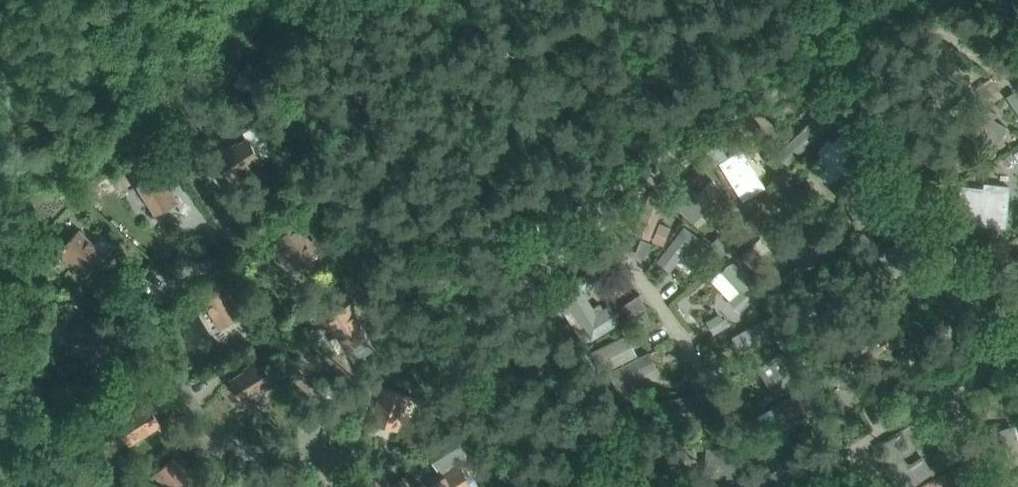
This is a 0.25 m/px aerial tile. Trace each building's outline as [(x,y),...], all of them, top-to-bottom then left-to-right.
[(993,78),(975,89),(986,106),(1003,95),(993,78)] [(960,127),(996,147),(1007,126),(991,118),(993,112),(987,108),(986,110),(979,106),(978,110),(971,107),(960,127)] [(779,153),(789,163),(830,122),(820,112),(779,153)] [(844,132),(817,160),(836,178),(862,150),(844,132)] [(262,166),(264,165),(248,139),(229,151),(225,146),(213,153),(230,179),(258,161),(262,166)] [(717,141),(704,149),(715,166),(728,158),(717,141)] [(743,200),(765,186),(743,150),(720,164),(743,200)] [(1011,153),(1002,159),(1005,164),(1014,157),(1011,153)] [(151,218),(177,201),(165,183),(170,179),(163,167),(137,183),(155,212),(150,215),(151,218)] [(673,197),(690,217),(721,190),(712,180),(695,195),(687,185),(673,197)] [(897,207),(882,183),(848,203),(856,216),(875,203),(884,216),(897,207)] [(983,184),(983,189),(962,187),(959,220),(1003,225),(1007,186),(983,184)] [(649,238),(664,200),(650,195),(635,232),(649,238)] [(671,270),(687,249),(698,258),(709,244),(697,235),(683,224),(657,260),(671,270)] [(278,242),(298,269),(322,251),(314,239),(308,243),(295,225),(271,243),(272,245),(278,242)] [(529,228),(521,233),(526,240),(534,234),(529,228)] [(72,257),(88,273),(109,251),(107,249),(103,254),(79,230),(57,252),(68,262),(72,257)] [(870,234),(854,243),(860,252),(875,243),(870,234)] [(877,254),(890,278),(923,260),(910,236),(877,254)] [(742,255),(769,285),(779,275),(752,246),(742,255)] [(831,261),(828,250),(796,258),(800,270),(831,261)] [(734,262),(723,272),(740,290),(730,300),(740,310),(760,291),(734,262)] [(785,288),(808,338),(826,330),(802,280),(785,288)] [(203,299),(221,328),(247,312),(239,300),(234,303),(222,284),(196,300),(197,302),(203,299)] [(955,285),(944,289),(948,301),(960,296),(955,285)] [(578,287),(565,295),(591,337),(619,320),(610,307),(601,313),(598,308),(593,311),(578,287)] [(347,349),(367,336),(350,307),(355,304),(354,301),(322,321),(328,331),(334,327),(347,349)] [(644,312),(633,319),(639,328),(649,321),(644,312)] [(781,327),(774,315),(733,338),(740,350),(781,327)] [(956,326),(965,344),(947,352),(953,364),(971,356),(972,359),(983,353),(967,320),(956,326)] [(73,322),(72,352),(106,353),(106,360),(108,360),(110,330),(87,329),(87,322),(73,322)] [(853,348),(858,355),(890,335),(885,328),(853,348)] [(938,333),(925,338),(930,350),(943,344),(938,333)] [(834,338),(822,345),(830,358),(842,349),(838,344),(834,338)] [(609,372),(621,402),(636,395),(630,380),(657,369),(651,355),(609,372)] [(274,382),(258,356),(248,362),(251,368),(230,381),(246,407),(248,405),(245,400),(274,382)] [(783,392),(794,385),(775,356),(764,363),(783,392)] [(827,412),(829,411),(833,417),(838,414),(834,408),(866,388),(852,366),(813,390),(827,412)] [(414,397),(385,387),(378,408),(372,406),(368,420),(397,429),(407,397),(413,399),(414,397)] [(771,406),(784,427),(815,408),(802,387),(771,406)] [(668,399),(671,413),(704,406),(701,391),(668,399)] [(113,418),(129,444),(158,426),(161,431),(164,430),(148,404),(129,416),(125,410),(113,418)] [(984,432),(991,457),(1017,450),(1017,440),(1013,424),(984,432)] [(903,486),(910,486),(932,473),(922,459),(908,468),(890,439),(877,448),(903,486)] [(680,448),(678,463),(693,465),(695,450),(680,448)] [(707,449),(705,476),(718,477),(719,475),(741,477),(743,452),(707,449)] [(200,478),(190,467),(186,471),(173,457),(150,478),(152,480),(157,475),(167,486),(190,486),(200,478)] [(428,478),(434,486),(473,486),(460,466),(444,476),(440,470),(428,478)] [(953,466),(917,486),(964,486),(965,486),(953,466)] [(999,481),(1002,486),(1016,486),(1011,476),(999,481)]
